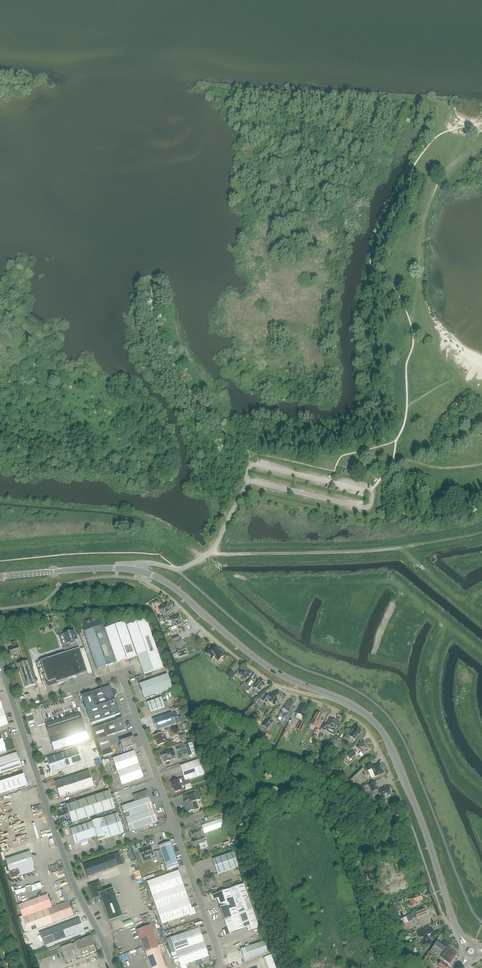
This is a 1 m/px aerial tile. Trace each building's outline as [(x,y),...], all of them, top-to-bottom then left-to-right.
[(166,614),(172,611),(167,604),(159,609),(163,616),(161,617),(163,620),(168,617),(166,614)] [(176,625),(182,623),(179,615),(170,619),(173,626),(170,628),(172,631),(177,629),(176,625)] [(84,631),(86,639),(107,632),(105,628),(104,628),(103,625),(103,624),(101,617),(79,625),(80,629),(84,631)] [(127,625),(137,655),(144,674),(163,668),(146,618),(127,625)] [(117,662),(137,655),(127,625),(126,625),(124,621),(105,628),(107,632),(117,662)] [(71,651),(78,649),(76,641),(77,641),(77,640),(77,639),(76,636),(75,637),(74,631),(64,635),(63,635),(62,636),(64,640),(65,640),(66,643),(67,643),(68,644),(71,651)] [(86,639),(93,659),(103,656),(107,666),(117,662),(107,632),(86,639)] [(172,638),(174,642),(179,657),(187,654),(185,649),(181,640),(182,639),(180,640),(178,636),(172,638)] [(13,647),(9,649),(11,655),(20,652),(18,646),(17,641),(11,643),(13,647)] [(210,650),(206,653),(212,659),(214,657),(218,661),(224,656),(217,647),(212,651),(210,650)] [(79,648),(78,649),(71,651),(68,652),(76,677),(77,676),(78,677),(79,676),(88,673),(79,648)] [(56,656),(61,671),(65,680),(67,681),(67,680),(76,677),(68,652),(59,655),(58,655),(57,656),(56,656)] [(61,671),(56,656),(48,659),(47,658),(46,659),(41,661),(46,676),(61,671)] [(97,669),(107,666),(103,656),(93,659),(97,669)] [(22,675),(31,672),(28,661),(18,664),(22,675)] [(242,671),(240,674),(243,677),(241,680),(244,682),(248,677),(251,680),(255,675),(246,668),(243,672),(242,671)] [(57,683),(65,680),(61,671),(46,676),(48,683),(56,680),(57,683)] [(31,672),(22,675),(26,688),(35,685),(31,672)] [(167,674),(139,684),(144,698),(172,689),(167,674)] [(259,691),(265,684),(260,680),(254,687),(259,691)] [(110,686),(92,693),(82,696),(92,724),(120,714),(115,700),(115,698),(117,693),(112,690),(110,686)] [(65,697),(67,703),(79,700),(77,693),(65,697)] [(275,706),(281,698),(275,693),(270,698),(266,695),(262,700),(267,704),(269,702),(275,706)] [(147,702),(147,703),(150,712),(165,707),(161,697),(147,702)] [(291,708),(294,703),(289,700),(285,706),(288,708),(288,707),(291,708)] [(302,705),(297,714),(303,717),(308,708),(302,705)] [(80,712),(46,724),(54,750),(89,739),(80,712)] [(317,727),(323,715),(316,712),(310,724),(317,727)] [(172,713),(155,719),(159,730),(176,724),(172,713)] [(113,722),(117,733),(126,730),(122,719),(113,722)] [(267,729),(273,723),(268,719),(262,725),(267,729)] [(327,731),(329,728),(336,731),(340,723),(331,719),(328,725),(325,723),(322,729),(327,731)] [(117,733),(113,722),(93,729),(103,757),(113,753),(107,737),(117,733)] [(349,730),(344,737),(348,739),(350,737),(355,740),(361,731),(360,731),(361,730),(358,728),(358,729),(355,727),(353,730),(352,729),(350,731),(349,730)] [(162,733),(155,736),(156,739),(155,740),(156,742),(157,742),(158,745),(165,743),(162,733)] [(335,736),(332,741),(338,746),(342,740),(335,736)] [(133,737),(120,741),(123,750),(136,745),(133,737)] [(185,745),(188,753),(189,756),(196,754),(192,742),(185,745)] [(370,749),(363,742),(357,748),(361,752),(358,754),(361,757),(363,755),(364,755),(370,749)] [(52,772),(82,763),(77,748),(47,758),(52,772)] [(173,749),(161,753),(163,760),(164,759),(165,762),(170,760),(171,759),(171,760),(176,758),(175,756),(175,755),(173,749)] [(353,751),(347,756),(350,759),(356,754),(355,753),(358,751),(356,749),(354,752),(353,751)] [(117,772),(139,764),(134,751),(113,758),(117,772)] [(0,758),(0,774),(22,767),(17,753),(0,758)] [(185,780),(189,779),(204,774),(199,759),(180,766),(184,778),(185,780)] [(371,762),(364,765),(367,771),(372,769),(372,770),(370,770),(373,777),(374,776),(375,777),(384,773),(380,763),(373,766),(371,762)] [(143,775),(139,764),(117,772),(122,785),(142,778),(143,775)] [(60,798),(94,787),(89,770),(55,782),(60,798)] [(0,782),(4,794),(28,786),(24,774),(0,782)] [(98,780),(100,785),(107,783),(105,777),(98,780)] [(184,778),(172,782),(173,785),(173,786),(174,787),(175,792),(185,789),(183,781),(185,780),(184,778)] [(372,793),(378,790),(376,786),(377,786),(375,782),(368,785),(372,793)] [(381,799),(392,794),(388,786),(378,791),(381,799)] [(135,802),(121,806),(126,819),(135,815),(154,809),(147,790),(133,795),(135,802)] [(109,791),(85,799),(66,805),(72,822),(115,808),(109,791)] [(188,801),(184,802),(188,812),(199,808),(196,801),(194,802),(193,802),(201,799),(198,791),(186,795),(188,801)] [(154,809),(135,815),(139,828),(158,821),(154,809)] [(118,814),(105,818),(111,837),(124,833),(118,814)] [(135,815),(126,819),(130,831),(139,828),(135,815)] [(105,818),(92,822),(97,836),(99,841),(111,837),(105,818)] [(202,826),(203,829),(205,833),(225,826),(222,819),(202,826)] [(75,843),(97,836),(92,822),(71,829),(75,843)] [(14,824),(12,826),(21,836),(23,834),(14,824)] [(192,833),(194,837),(195,837),(196,839),(193,840),(195,846),(200,844),(201,849),(208,847),(206,841),(205,842),(201,830),(192,833)] [(8,838),(0,840),(0,848),(2,847),(4,853),(11,852),(8,838)] [(170,842),(159,846),(160,850),(161,853),(167,870),(179,866),(170,842)] [(144,849),(139,851),(142,859),(151,856),(152,859),(158,857),(157,855),(161,853),(160,850),(153,853),(151,847),(148,848),(148,847),(144,848),(144,849)] [(6,859),(10,873),(12,879),(18,877),(18,876),(35,870),(33,865),(34,865),(30,852),(6,859)] [(113,854),(83,865),(88,877),(118,866),(123,864),(119,852),(114,854),(113,854)] [(212,860),(217,872),(218,874),(238,866),(233,852),(212,860)] [(35,874),(38,891),(58,887),(55,870),(35,874)] [(152,896),(184,885),(179,871),(147,882),(152,896)] [(59,885),(66,883),(63,875),(57,878),(59,885)] [(205,878),(206,881),(208,887),(211,886),(212,888),(213,889),(216,888),(217,886),(216,884),(217,884),(213,875),(205,878)] [(100,881),(88,885),(93,899),(100,896),(109,921),(123,916),(113,888),(103,892),(100,881)] [(235,903),(249,898),(244,884),(211,895),(213,901),(217,899),(220,908),(235,903)] [(157,910),(167,906),(188,899),(184,885),(152,896),(157,910)] [(417,902),(422,899),(420,894),(412,897),(413,898),(409,900),(412,907),(418,904),(417,902)] [(68,902),(52,908),(47,895),(18,905),(28,932),(74,916),(72,911),(70,906),(68,902)] [(259,928),(249,898),(235,903),(239,915),(244,929),(248,927),(250,932),(259,928)] [(167,906),(172,920),(189,914),(190,915),(196,913),(194,907),(192,908),(188,899),(167,906)] [(400,903),(403,902),(402,900),(393,903),(395,906),(397,910),(402,907),(400,903)] [(239,915),(235,903),(220,908),(224,920),(239,915)] [(162,924),(172,920),(167,906),(157,910),(162,924)] [(426,908),(415,913),(406,916),(408,921),(412,919),(411,918),(416,915),(418,918),(420,917),(428,914),(426,908)] [(239,915),(224,920),(225,920),(228,929),(223,930),(225,936),(244,929),(239,915)] [(72,921),(77,933),(84,931),(79,919),(72,921)] [(60,940),(77,933),(72,921),(56,928),(60,940)] [(146,954),(159,949),(150,925),(137,930),(146,954)] [(60,940),(56,928),(40,934),(44,946),(60,940)] [(187,940),(202,935),(199,928),(185,933),(187,940)] [(425,940),(435,935),(432,929),(425,932),(423,929),(417,932),(419,937),(423,935),(425,940)] [(262,931),(258,933),(261,942),(267,940),(264,932),(263,933),(262,931)] [(183,949),(190,947),(187,940),(185,933),(178,935),(183,949)] [(183,949),(178,935),(171,938),(176,952),(183,949)] [(204,942),(202,935),(187,940),(190,947),(204,942)] [(75,942),(76,943),(72,944),(72,943),(60,948),(66,963),(77,959),(77,958),(81,956),(81,957),(96,951),(90,936),(75,942)] [(264,941),(241,949),(244,960),(268,952),(264,941)] [(208,953),(204,942),(190,947),(195,961),(209,956),(208,955),(209,954),(208,953)] [(456,955),(436,942),(429,952),(440,959),(441,958),(444,961),(445,960),(450,964),(456,955)] [(176,952),(171,953),(175,963),(179,962),(181,967),(187,967),(186,964),(195,961),(190,947),(183,949),(176,952)] [(159,949),(146,954),(151,967),(166,967),(159,949)]
